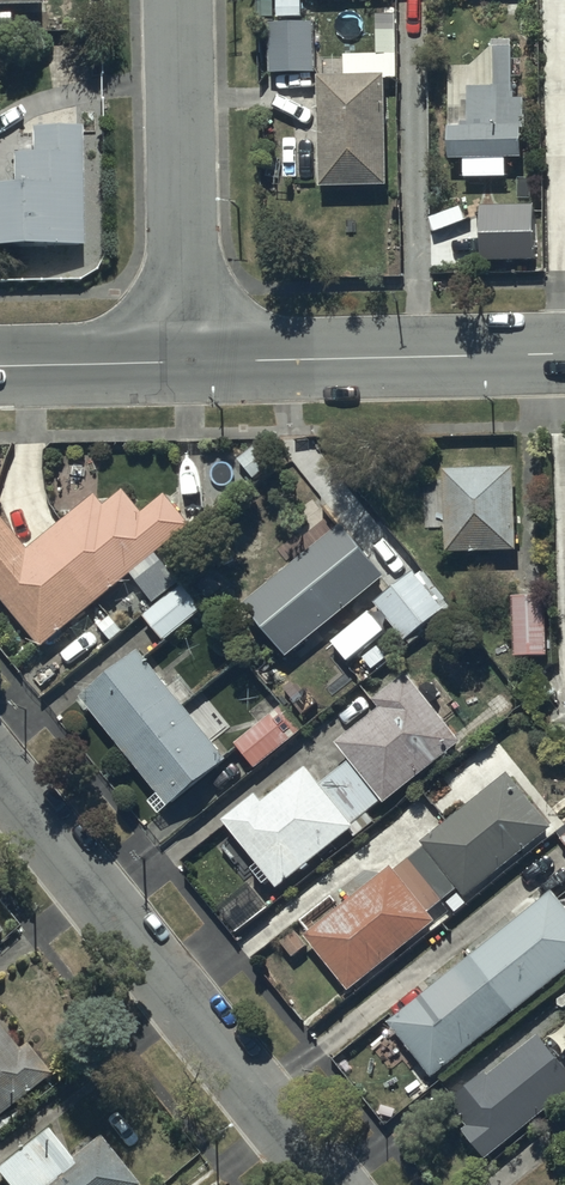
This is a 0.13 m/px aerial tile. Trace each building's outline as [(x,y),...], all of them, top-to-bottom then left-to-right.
[(40,11),(40,0),(0,0),(0,10),(40,11)] [(310,27),(261,27),(262,79),(311,78),(310,27)] [(505,50),(487,50),(469,62),(442,71),(440,131),(436,131),(436,165),(456,165),(456,178),(498,178),(498,159),(509,159),(509,130),(519,130),(519,104),(505,104),(505,50)] [(336,78),(310,78),(310,191),(380,191),(380,181),(387,181),(387,128),(380,127),(380,86),(390,86),(390,62),(336,62),(336,78)] [(0,189),(0,254),(83,253),(81,131),(32,131),(33,157),(15,157),(16,189),(0,189)] [(531,215),(473,218),(476,264),(533,262),(531,215)] [(504,469),(433,472),(437,558),(508,556),(504,469)] [(32,649),(186,530),(159,495),(133,516),(115,492),(94,508),(88,500),(17,555),(0,532),(0,608),(32,649)] [(375,580),(333,528),(235,609),(277,660),(375,580)] [(414,570),(367,606),(399,647),(445,611),(414,570)] [(135,622),(156,646),(196,612),(174,587),(135,622)] [(541,598),(504,599),(505,659),(543,657),(541,598)] [(135,653),(71,702),(155,812),(219,763),(135,653)] [(451,745),(396,678),(363,704),(370,713),(326,748),(342,768),(313,791),(296,770),(252,805),(246,798),(213,824),(268,892),(342,833),(348,840),(370,822),(364,815),(451,745)] [(273,713),(226,751),(245,775),(292,737),(273,713)] [(501,776),(425,846),(472,897),(548,827),(501,776)] [(554,842),(564,856),(564,834),(554,842)] [(380,1026),(423,1082),(564,971),(564,921),(546,896),(380,1026)] [(16,1123),(7,1112),(49,1078),(24,1048),(17,1054),(0,1033),(0,1136),(16,1123)] [(439,1107),(459,1131),(452,1136),(476,1165),(564,1090),(564,1086),(527,1041),(477,1082),(474,1079),(439,1107)] [(5,1184),(135,1184),(102,1142),(71,1165),(48,1134),(0,1169),(0,1179),(5,1184)]
